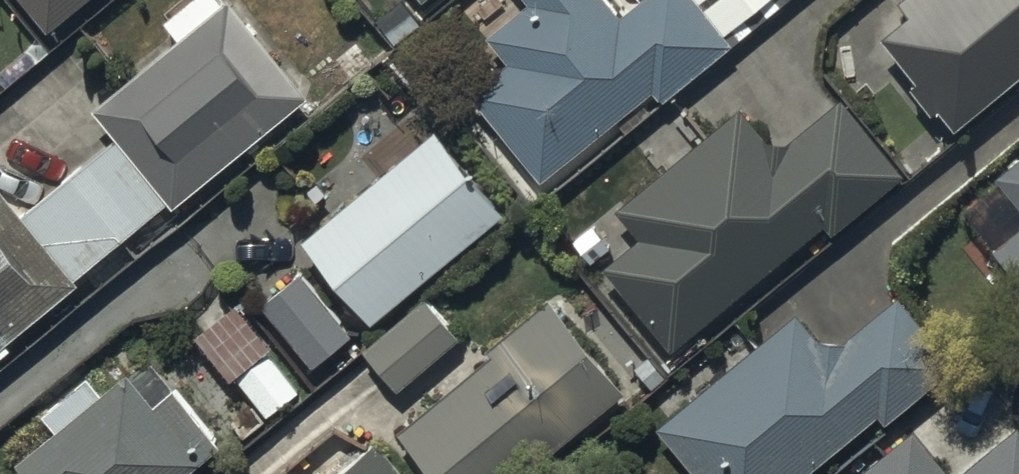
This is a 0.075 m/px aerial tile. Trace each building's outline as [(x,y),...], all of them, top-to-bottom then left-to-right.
[(88,279),(96,289),(127,264),(119,254),(169,214),(172,217),(307,109),(219,0),(197,0),(161,29),(182,55),(97,124),(116,147),(21,224),(2,200),(0,201),(0,360),(81,294),(76,288),(88,279)] [(47,43),(101,0),(13,0),(47,43)] [(424,12),(439,0),(415,0),(424,12)] [(543,189),(654,102),(662,112),(738,53),(696,0),(664,0),(621,34),(594,0),(524,0),(535,14),(493,47),(513,73),(475,103),(543,189)] [(735,49),(795,0),(696,0),(735,49)] [(1018,90),(1018,0),(917,0),(898,16),(910,30),(883,52),(918,93),(911,99),(937,129),(941,125),(956,142),(1018,90)] [(740,118),(616,217),(642,250),(605,279),(671,361),(825,239),(829,244),(903,186),(843,111),(777,164),(740,118)] [(437,142),(303,252),(372,334),(505,224),(437,142)] [(964,209),(969,216),(963,220),(997,262),(994,265),(1018,297),(1018,166),(964,209)] [(357,349),(301,281),(261,314),(317,382),(357,349)] [(659,436),(691,473),(815,473),(877,422),(888,435),(959,376),(900,304),(830,362),(798,323),(659,436)] [(426,307),(364,360),(397,399),(459,346),(426,307)] [(623,402),(547,313),(489,363),(491,366),(395,447),(418,473),(537,473),(623,402)] [(238,314),(196,350),(230,390),(236,385),(269,425),(300,399),(267,360),(273,355),(238,314)] [(218,456),(171,401),(155,415),(130,386),(103,408),(86,388),(42,425),(59,445),(25,473),(197,473),(218,456)] [(975,473),(1018,473),(1018,439),(975,473)] [(876,473),(939,473),(915,443),(876,473)] [(348,473),(396,473),(377,450),(348,473)]
